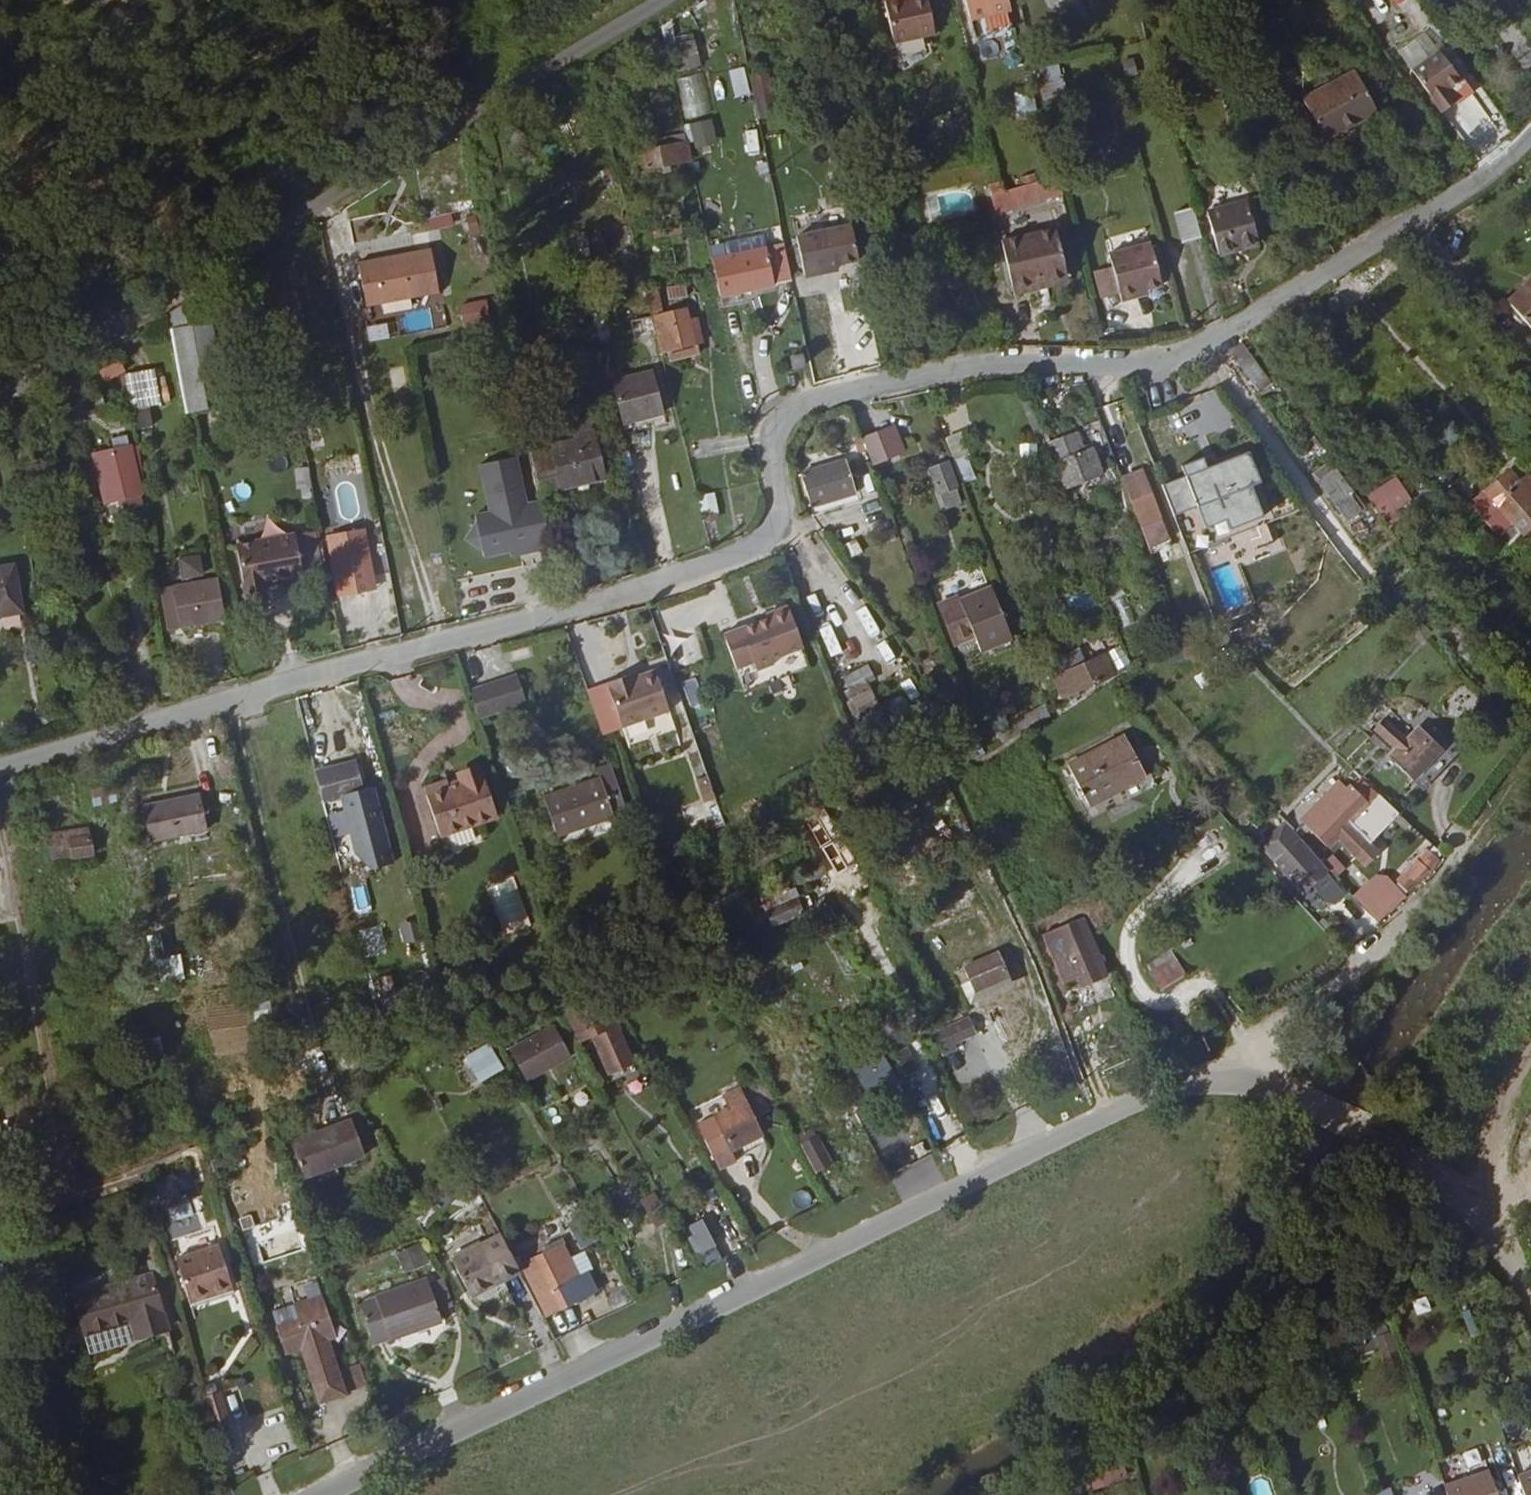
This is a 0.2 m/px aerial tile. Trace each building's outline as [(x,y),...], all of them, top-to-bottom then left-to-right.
[(931,0),(915,0),(888,6),(897,48),(939,38),(931,0)] [(1013,9),(1011,0),(969,0),(974,18),(1013,9)] [(697,40),(672,44),(676,70),(701,66),(697,40)] [(1450,95),(1464,85),(1444,56),(1416,76),(1445,117),(1459,107),(1450,95)] [(1062,65),(1044,66),(1045,96),(1063,95),(1062,65)] [(735,97),(750,94),(744,66),(729,70),(735,97)] [(706,72),(676,79),(685,118),(715,111),(706,72)] [(1379,113),(1358,72),(1305,99),(1326,142),(1379,113)] [(747,122),(775,114),(763,74),(749,78),(755,98),(741,102),(747,122)] [(949,141),(968,137),(964,117),(945,121),(949,141)] [(696,148),(719,143),(713,118),(690,123),(696,148)] [(746,131),(749,156),(762,154),(758,129),(746,131)] [(690,142),(688,130),(643,140),(645,152),(690,142)] [(580,156),(576,135),(553,140),(558,161),(580,156)] [(690,142),(645,152),(649,168),(694,159),(690,142)] [(1057,185),(1054,174),(1004,188),(990,192),(993,203),(1057,185)] [(1061,203),(1057,185),(993,203),(997,220),(1061,203)] [(1247,199),(1207,212),(1218,254),(1260,242),(1247,199)] [(1203,239),(1194,207),(1177,212),(1186,244),(1203,239)] [(861,267),(854,232),(802,242),(810,281),(827,278),(826,274),(861,267)] [(1066,286),(1054,235),(999,250),(1012,299),(1066,286)] [(796,282),(788,244),(714,260),(716,270),(722,298),(796,282)] [(1121,307),(1135,303),(1135,299),(1147,295),(1162,291),(1151,248),(1108,260),(1112,273),(1118,299),(1121,307)] [(437,250),(363,260),(370,305),(443,293),(437,250)] [(1118,299),(1112,273),(1093,278),(1100,303),(1118,299)] [(1511,301),(1530,327),(1530,286),(1511,301)] [(660,296),(651,298),(658,326),(667,325),(660,296)] [(686,299),(669,302),(671,312),(688,309),(686,299)] [(285,328),(282,314),(271,315),(273,330),(285,328)] [(181,315),(171,317),(175,340),(185,338),(181,315)] [(660,340),(666,364),(672,363),(675,372),(705,365),(702,355),(706,354),(700,330),(660,340)] [(1235,335),(1224,343),(1249,375),(1260,367),(1235,335)] [(185,338),(175,340),(188,417),(208,412),(193,336),(185,338)] [(96,367),(104,384),(126,374),(119,357),(96,367)] [(805,357),(794,360),(796,370),(807,368),(805,357)] [(141,378),(128,380),(131,396),(145,394),(141,378)] [(627,432),(668,423),(658,381),(618,390),(627,432)] [(572,415),(576,429),(595,424),(592,410),(572,415)] [(669,429),(668,423),(627,432),(628,438),(669,429)] [(576,429),(530,438),(543,501),(544,505),(609,492),(595,424),(576,429)] [(112,439),(92,443),(102,501),(141,494),(132,447),(114,450),(112,439)] [(863,446),(873,472),(886,467),(875,441),(863,446)] [(1086,455),(1061,465),(1076,502),(1111,489),(1101,464),(1091,467),(1086,455)] [(532,552),(553,548),(544,505),(543,501),(529,504),(518,457),(482,465),(492,512),(477,515),(478,522),(467,539),(484,550),(486,557),(512,552),(531,547),(532,552)] [(4,485),(8,464),(0,462),(0,484),(4,485)] [(938,497),(954,490),(961,487),(951,465),(928,475),(938,497)] [(1187,486),(1164,496),(1190,563),(1266,533),(1267,533),(1251,491),(1255,490),(1256,490),(1247,468),(1246,469),(1221,478),(1223,483),(1222,484),(1212,487),(1204,468),(1183,476),(1187,486)] [(804,487),(816,517),(861,500),(847,469),(804,487)] [(1530,508),(1530,501),(1508,475),(1486,496),(1510,525),(1530,508)] [(1386,524),(1416,506),(1398,476),(1367,494),(1386,524)] [(1124,489),(1142,534),(1163,526),(1145,481),(1124,489)] [(1354,507),(1336,484),(1325,493),(1341,515),(1354,507)] [(961,507),(954,490),(938,497),(945,514),(961,507)] [(699,494),(703,514),(719,511),(715,491),(699,494)] [(298,539),(305,579),(329,575),(322,535),(298,539)] [(267,585),(305,579),(298,539),(239,550),(247,594),(266,591),(267,585)] [(532,552),(531,547),(512,552),(513,556),(532,552)] [(334,563),(370,557),(369,549),(332,556),(334,563)] [(179,557),(183,580),(205,577),(201,554),(179,557)] [(378,599),(370,557),(334,563),(341,605),(369,601),(378,599)] [(0,582),(0,630),(21,627),(16,581),(0,582)] [(174,636),(229,625),(220,582),(167,593),(174,636)] [(960,596),(941,604),(957,644),(976,635),(982,650),(1011,639),(990,588),(961,600),(960,596)] [(1094,591),(1076,595),(1080,610),(1097,605),(1094,591)] [(369,601),(371,614),(380,613),(378,599),(369,601)] [(371,614),(369,601),(341,605),(343,619),(371,614)] [(863,602),(853,608),(869,638),(880,632),(863,602)] [(791,603),(769,611),(771,618),(727,634),(741,669),(759,662),(760,668),(777,661),(775,656),(807,645),(791,603)] [(887,638),(875,645),(888,667),(899,660),(887,638)] [(759,662),(741,669),(749,690),(815,666),(807,645),(775,656),(777,661),(760,668),(759,662)] [(1090,665),(1086,651),(1059,657),(1062,671),(1090,665)] [(1108,683),(1110,682),(1132,665),(1127,652),(1109,661),(1112,669),(1104,673),(1108,683)] [(1062,671),(1060,672),(1065,691),(1095,684),(1090,665),(1062,671)] [(662,668),(642,675),(634,678),(632,674),(613,680),(629,726),(676,709),(662,668)] [(520,672),(507,677),(516,703),(528,699),(520,672)] [(874,674),(864,678),(869,689),(879,686),(874,674)] [(516,703),(507,677),(474,687),(482,714),(516,703)] [(700,678),(683,680),(686,706),(703,705),(700,678)] [(869,689),(864,678),(846,685),(860,720),(877,713),(869,689)] [(1452,741),(1429,718),(1407,740),(1385,720),(1375,730),(1398,751),(1389,759),(1414,782),(1452,741)] [(330,761),(329,730),(313,730),(313,761),(330,761)] [(1076,769),(1083,783),(1097,809),(1153,781),(1137,749),(1133,740),(1076,769)] [(1097,809),(1083,783),(1076,788),(1096,826),(1164,791),(1142,747),(1137,749),(1153,781),(1097,809)] [(604,773),(584,781),(597,821),(632,808),(615,760),(602,764),(604,773)] [(461,775),(484,767),(483,763),(460,771),(461,775)] [(361,765),(321,775),(328,803),(347,798),(368,793),(367,792),(361,765)] [(499,815),(484,767),(461,775),(464,781),(450,785),(450,780),(427,787),(444,835),(499,815)] [(1302,811),(1327,836),(1337,826),(1365,853),(1376,842),(1367,833),(1348,815),(1369,794),(1343,769),(1302,811)] [(597,821),(584,781),(549,794),(562,833),(597,821)] [(94,807),(108,805),(106,787),(91,789),(94,807)] [(368,793),(347,798),(362,858),(376,871),(398,865),(378,789),(367,792),(368,793)] [(1348,815),(1367,833),(1393,807),(1373,789),(1369,794),(1348,815)] [(216,841),(209,806),(151,817),(157,852),(216,841)] [(845,844),(839,847),(822,812),(812,816),(833,861),(850,854),(845,844)] [(694,829),(719,824),(717,814),(692,819),(694,829)] [(98,838),(95,827),(81,830),(82,840),(98,838)] [(102,858),(98,838),(82,840),(78,841),(77,830),(58,834),(62,861),(82,858),(83,862),(87,861),(102,858)] [(1219,862),(1235,856),(1229,840),(1214,845),(1219,862)] [(1332,872),(1310,849),(1287,870),(1309,893),(1316,887),(1332,873),(1332,872)] [(1440,862),(1429,852),(1397,884),(1410,895),(1440,862)] [(1353,897),(1379,923),(1407,896),(1381,870),(1353,897)] [(1343,886),(1332,873),(1316,887),(1328,900),(1343,886)] [(768,896),(766,892),(758,896),(772,924),(801,910),(790,886),(768,896)] [(1086,919),(1047,937),(1070,987),(1084,980),(1109,968),(1086,919)] [(422,921),(402,923),(409,987),(430,985),(422,921)] [(148,937),(154,962),(172,957),(167,933),(148,937)] [(1145,966),(1160,993),(1188,977),(1172,950),(1145,966)] [(1019,995),(1002,960),(970,975),(982,1001),(974,1005),(978,1013),(1019,995)] [(1114,977),(1109,968),(1084,980),(1088,989),(1114,977)] [(596,1068),(609,1061),(631,1048),(614,1016),(578,1036),(596,1068)] [(528,1084),(571,1059),(551,1024),(508,1049),(528,1084)] [(981,1046),(976,1032),(953,1039),(957,1053),(981,1046)] [(480,1083),(505,1068),(489,1042),(465,1057),(480,1083)] [(631,1048),(609,1061),(628,1098),(651,1086),(631,1048)] [(885,1066),(881,1058),(855,1074),(860,1081),(885,1066)] [(885,1066),(860,1081),(858,1082),(868,1097),(896,1080),(887,1065),(885,1066)] [(770,1146),(749,1099),(735,1106),(741,1121),(728,1128),(742,1159),(770,1146)] [(848,1111),(834,1119),(843,1136),(858,1128),(848,1111)] [(373,1163),(359,1127),(298,1150),(312,1185),(373,1163)] [(824,1141),(809,1150),(828,1182),(844,1174),(824,1141)] [(188,1209),(180,1183),(162,1189),(169,1214),(188,1209)] [(722,1253),(707,1226),(692,1235),(707,1262),(722,1253)] [(535,1272),(515,1235),(466,1261),(486,1298),(535,1272)] [(580,1246),(537,1265),(562,1316),(583,1306),(584,1307),(612,1293),(602,1273),(592,1278),(585,1263),(587,1261),(580,1246)] [(199,1307),(242,1295),(230,1252),(186,1265),(199,1307)] [(412,1277),(432,1272),(427,1255),(407,1261),(412,1277)] [(162,1281),(82,1303),(96,1358),(176,1337),(162,1281)] [(446,1318),(438,1294),(436,1288),(367,1310),(380,1350),(450,1330),(446,1318)] [(452,1289),(438,1294),(446,1318),(460,1313),(452,1289)] [(244,1302),(242,1295),(199,1307),(201,1314),(244,1302)] [(330,1413),(355,1405),(330,1334),(337,1331),(327,1305),(301,1314),(306,1329),(285,1337),(294,1364),(310,1358),(330,1413)] [(1382,1357),(1396,1355),(1393,1333),(1379,1335),(1382,1357)] [(364,1362),(343,1369),(351,1393),(372,1386),(364,1362)] [(229,1400),(215,1405),(224,1436),(239,1432),(229,1400)] [(1526,1494),(1530,1494),(1530,1471),(1519,1475),(1526,1494)] [(1445,1487),(1446,1489),(1448,1494),(1498,1494),(1490,1472),(1445,1487)]
